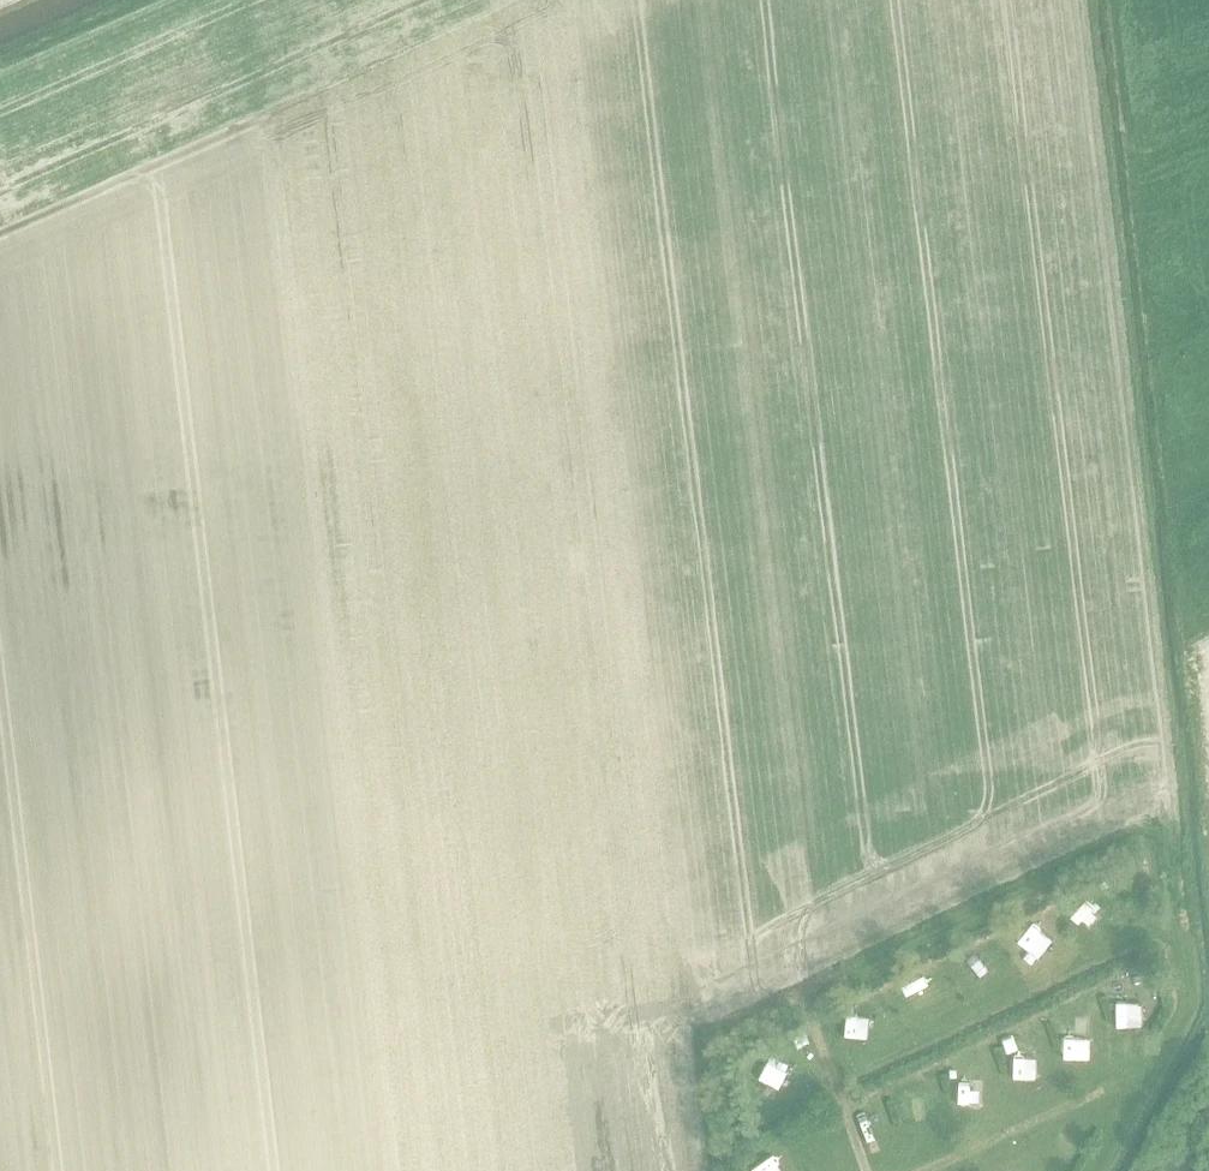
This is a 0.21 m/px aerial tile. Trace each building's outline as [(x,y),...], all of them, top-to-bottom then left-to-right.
[(1147,980),(1121,980),(1120,1013),(1147,1013),(1147,980)] [(871,1012),(873,992),(851,990),(849,1009),(871,1012)] [(1069,1006),(1069,1037),(1087,1036),(1086,1005),(1069,1006)] [(1041,1037),(1018,1036),(1016,1059),(1039,1060),(1041,1037)] [(768,1045),(759,1070),(783,1078),(791,1053),(768,1045)] [(960,1060),(959,1095),(983,1096),(985,1061),(960,1060)] [(759,1149),(772,1169),(791,1157),(779,1136),(759,1149)] [(1022,1154),(999,1161),(1002,1170),(1028,1170),(1022,1154)]
